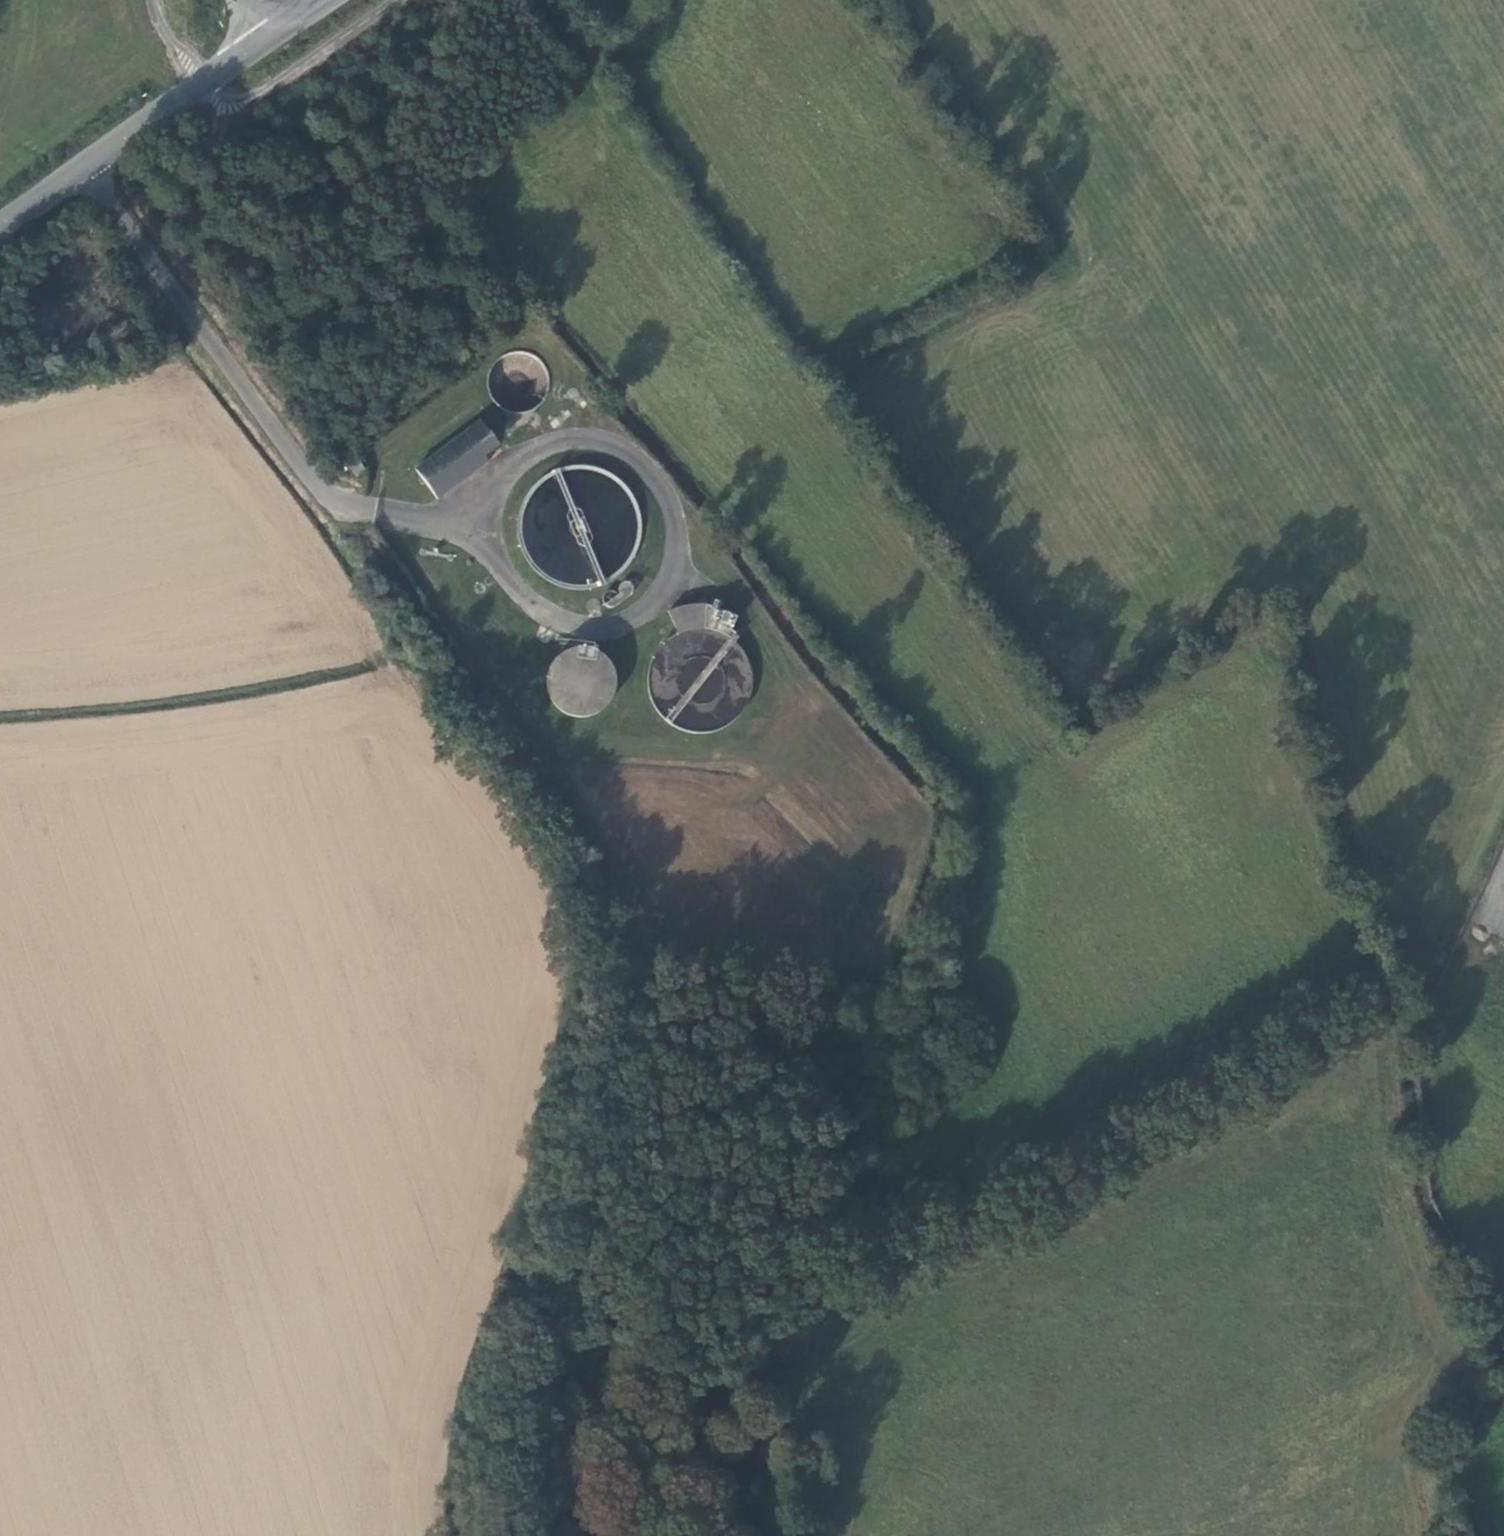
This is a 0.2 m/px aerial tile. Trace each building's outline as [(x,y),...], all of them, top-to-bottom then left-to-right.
[(466,432),(484,456),(499,445),(481,421),(466,432)] [(466,432),(415,470),(438,500),(488,462),(484,456),(466,432)] [(354,455),(345,462),(355,476),(365,470),(354,455)] [(729,643),(739,620),(681,598),(638,708),(726,742),(760,655),(729,643)] [(615,649),(551,647),(549,711),(613,713),(615,649)]
